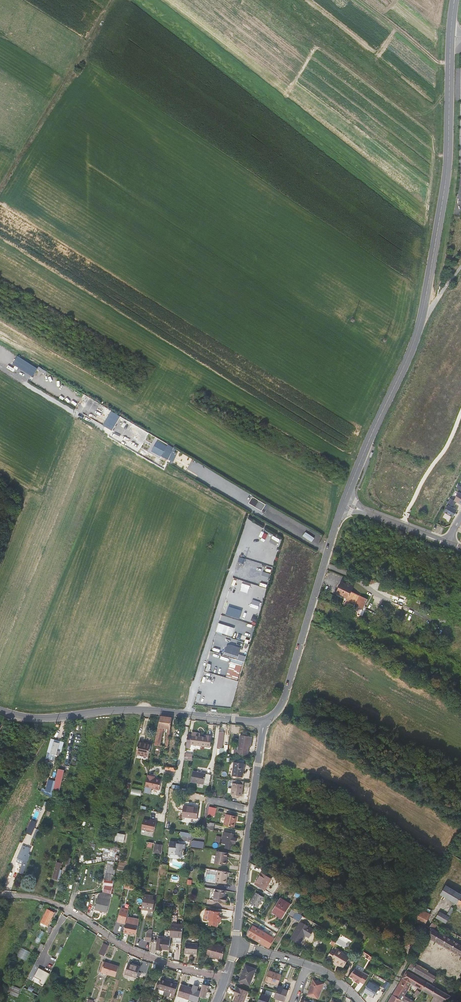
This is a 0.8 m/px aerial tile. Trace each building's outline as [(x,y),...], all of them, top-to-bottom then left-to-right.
[(33,375),(36,369),(16,357),(12,363),(33,375)] [(161,457),(166,446),(157,441),(151,451),(161,457)] [(173,450),(168,459),(174,462),(179,451),(168,446),(167,448),(173,450)] [(449,502),(455,505),(456,502),(460,504),(460,494),(459,492),(454,500),(451,498),(449,502)] [(262,511),(265,504),(252,497),(248,503),(262,511)] [(448,506),(444,512),(453,517),(457,511),(453,508),(455,505),(449,502),(447,505),(448,506)] [(271,535),(269,541),(277,544),(279,538),(271,535)] [(347,585),(342,583),(337,593),(347,598),(347,600),(349,601),(348,603),(350,604),(351,602),(355,604),(354,606),(363,610),(367,600),(351,592),(353,586),(348,583),(347,585)] [(216,632),(233,637),(235,627),(218,623),(216,632)] [(227,677),(239,680),(246,655),(237,653),(238,649),(226,646),(224,655),(232,657),(227,677)] [(231,703),(232,695),(225,694),(224,702),(231,703)] [(167,750),(172,717),(160,716),(159,724),(156,735),(154,745),(160,746),(164,728),(166,729),(166,732),(167,732),(164,749),(167,750)] [(192,734),(188,733),(186,747),(190,747),(191,744),(210,747),(211,737),(201,736),(197,735),(197,733),(192,732),(192,734)] [(238,750),(237,754),(248,756),(249,747),(251,736),(240,735),(238,750)] [(59,740),(51,738),(47,755),(46,757),(54,759),(55,755),(58,755),(60,749),(61,749),(63,743),(59,742),(59,740)] [(137,753),(148,756),(151,744),(139,741),(137,753)] [(233,775),(242,776),(244,764),(235,762),(233,775)] [(56,781),(54,786),(60,788),(62,778),(60,778),(62,769),(59,768),(56,781)] [(191,781),(208,785),(211,775),(193,771),(191,781)] [(155,776),(148,775),(145,787),(159,790),(161,779),(155,778),(155,776)] [(49,785),(49,787),(44,793),(51,797),(52,797),(53,793),(54,786),(56,781),(49,779),(48,784),(49,785)] [(244,781),(231,779),(231,783),(233,783),(232,788),(228,788),(228,792),(231,792),(231,794),(234,795),(234,797),(238,798),(239,795),(241,796),(244,781)] [(53,793),(52,797),(60,802),(61,797),(53,793)] [(182,816),(197,818),(198,808),(183,806),(182,816)] [(218,808),(210,806),(208,814),(216,816),(218,808)] [(223,825),(234,827),(236,816),(226,814),(223,825)] [(149,820),(143,819),(141,829),(154,832),(156,821),(153,820),(152,821),(149,820)] [(30,821),(25,832),(29,833),(34,823),(30,821)] [(226,847),(231,848),(232,843),(235,843),(236,838),(233,837),(234,833),(224,831),(222,842),(223,842),(223,844),(226,845),(226,847)] [(125,835),(116,833),(114,843),(117,844),(118,844),(118,841),(123,842),(125,835)] [(170,841),(169,854),(177,854),(180,854),(183,851),(183,848),(186,848),(186,844),(178,843),(178,842),(170,841)] [(161,845),(155,843),(152,855),(160,856),(161,845)] [(27,857),(31,848),(27,847),(26,847),(23,846),(16,862),(22,865),(20,870),(24,871),(25,869),(27,862),(29,857),(27,857)] [(109,860),(109,857),(116,858),(117,849),(104,847),(102,858),(109,860)] [(225,856),(226,857),(227,852),(217,851),(215,863),(226,865),(226,860),(224,860),(225,856)] [(110,880),(115,861),(109,860),(105,879),(110,880)] [(60,869),(62,863),(57,862),(53,878),(59,880),(62,870),(60,869)] [(225,883),(226,879),(225,879),(226,871),(217,870),(216,874),(215,882),(225,883)] [(271,879),(262,873),(255,884),(265,890),(271,879)] [(445,885),(440,894),(455,903),(460,907),(460,891),(460,894),(445,885)] [(215,901),(224,902),(225,897),(225,896),(225,890),(216,889),(215,901)] [(100,910),(103,910),(107,911),(111,894),(104,892),(100,892),(99,896),(98,896),(95,909),(100,910)] [(256,893),(250,903),(257,908),(264,897),(256,893)] [(153,896),(144,895),(142,904),(142,908),(153,910),(154,901),(152,901),(153,896)] [(271,912),(282,919),(291,904),(280,898),(271,912)] [(54,917),(56,914),(48,909),(46,912),(44,912),(42,916),(44,916),(41,921),(48,924),(53,916),(54,917)] [(123,913),(120,912),(117,921),(125,924),(128,910),(124,909),(123,913)] [(218,916),(219,911),(209,910),(205,910),(203,919),(209,920),(208,925),(211,925),(217,927),(218,921),(220,921),(220,916),(218,916)] [(426,912),(421,910),(415,921),(424,925),(430,914),(426,912)] [(450,916),(447,914),(446,916),(444,915),(441,920),(446,923),(450,916)] [(127,932),(130,932),(136,934),(138,924),(126,921),(123,932),(127,933),(127,932)] [(309,938),(314,930),(301,922),(290,939),(299,944),(304,935),(309,938)] [(175,943),(181,943),(183,925),(172,923),(171,933),(170,936),(175,937),(175,943)] [(436,925),(432,923),(431,925),(429,927),(429,928),(430,928),(431,929),(426,936),(425,939),(428,940),(429,938),(460,956),(460,945),(434,930),(436,925)] [(275,939),(274,938),(253,926),(247,935),(268,948),(269,948),(275,939)] [(54,946),(62,949),(67,940),(59,936),(54,946)] [(162,949),(169,949),(170,943),(170,939),(158,938),(156,949),(162,950),(162,949)] [(185,952),(197,954),(198,944),(186,942),(185,952)] [(225,947),(213,944),(213,945),(210,955),(210,956),(222,959),(225,947)] [(26,960),(30,952),(22,948),(18,956),(26,960)] [(334,963),(343,968),(349,958),(342,954),(343,953),(337,950),(336,952),(332,950),(327,957),(332,959),(332,960),(335,962),(334,963)] [(428,971),(412,961),(408,968),(433,983),(436,977),(427,972),(428,971)] [(119,966),(104,962),(101,972),(116,977),(119,966)] [(128,964),(125,974),(137,978),(140,967),(128,964)] [(255,969),(245,965),(239,981),(249,985),(255,969)] [(43,985),(50,973),(38,967),(33,976),(41,980),(39,983),(43,985)] [(354,968),(349,976),(356,980),(355,981),(359,983),(360,982),(364,984),(368,976),(354,968)] [(412,983),(422,990),(427,982),(407,970),(400,982),(409,987),(412,983)] [(281,975),(269,971),(266,981),(278,985),(281,975)] [(162,978),(160,983),(159,986),(159,989),(172,993),(171,993),(175,994),(178,983),(175,982),(174,982),(162,978)] [(313,980),(307,995),(318,999),(323,984),(313,980)] [(369,982),(363,991),(374,997),(379,988),(369,982)] [(400,982),(394,992),(392,995),(402,1000),(406,1001),(414,1001),(405,996),(408,990),(409,987),(400,982)] [(427,982),(422,990),(434,997),(441,1001),(440,1001),(448,1001),(451,996),(427,982)] [(12,989),(19,992),(21,989),(9,984),(8,987),(10,988),(12,989)] [(203,984),(199,996),(205,997),(207,991),(208,990),(209,987),(208,985),(203,984)] [(282,987),(278,986),(274,998),(285,1001),(288,990),(281,988),(282,987)] [(190,999),(192,990),(180,987),(178,995),(190,999)] [(234,1001),(236,1001),(244,1001),(248,992),(237,988),(235,993),(237,993),(234,1001)] [(18,997),(20,992),(19,992),(12,989),(10,994),(18,997)] [(258,1001),(270,1001),(271,996),(274,997),(275,992),(266,990),(265,994),(261,993),(258,1001)]
